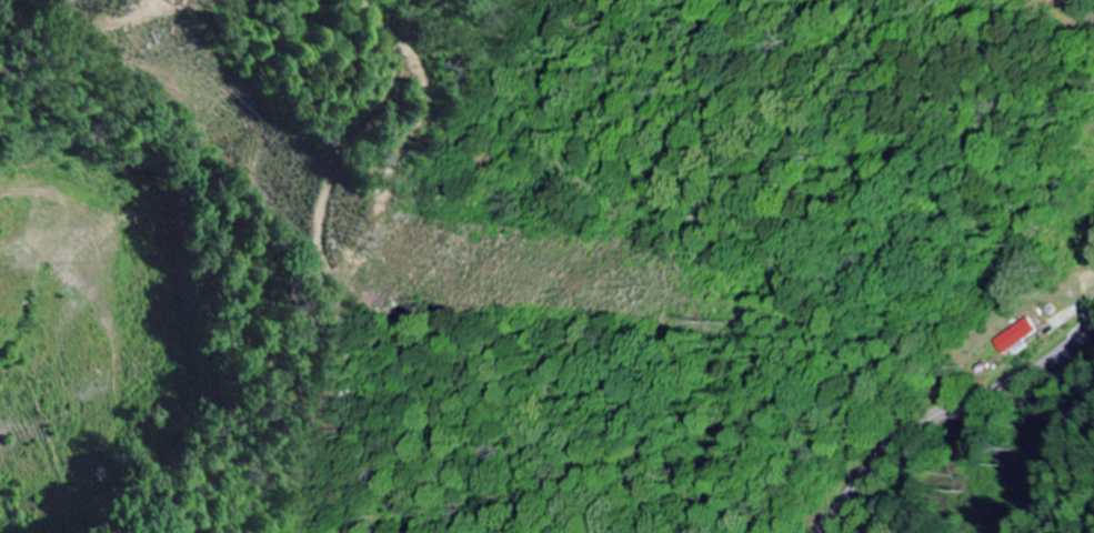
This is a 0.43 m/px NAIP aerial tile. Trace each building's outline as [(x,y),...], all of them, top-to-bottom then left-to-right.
[(997,343),(1009,358),(1042,333),(1031,318),(997,343)]
